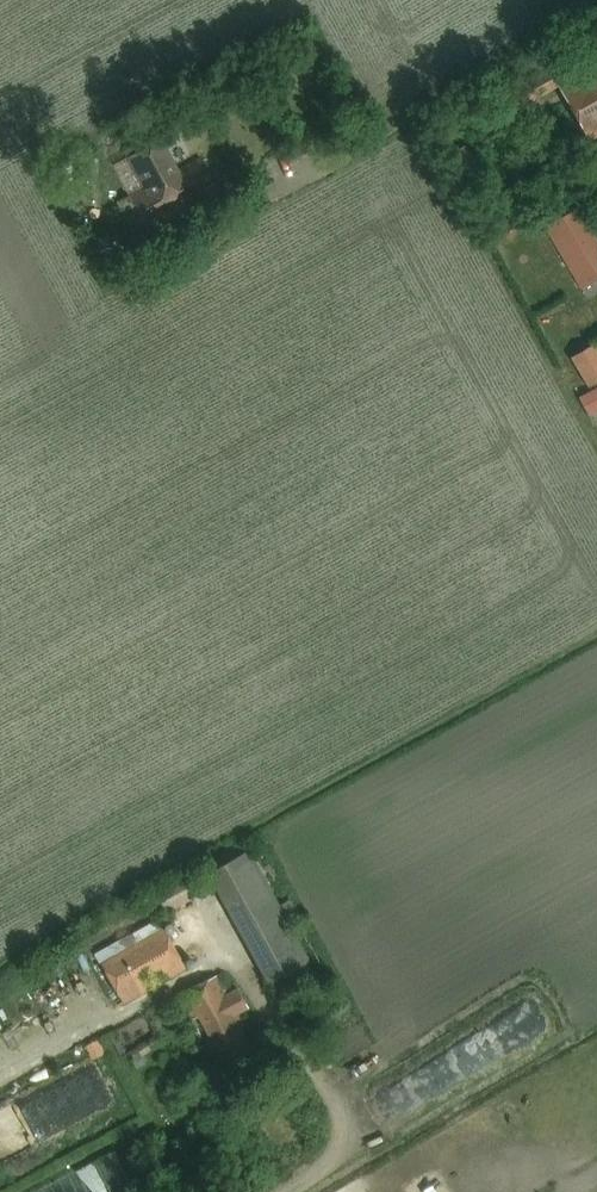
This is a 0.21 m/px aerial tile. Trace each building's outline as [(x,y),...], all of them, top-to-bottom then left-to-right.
[(555,62),(464,113),(470,124),(490,113),(497,126),(540,102),(531,86),(559,69),(555,62)] [(557,87),(588,141),(596,136),(596,66),(557,87)] [(144,189),(130,197),(148,231),(212,197),(208,189),(214,186),(200,159),(178,171),(163,141),(129,159),(144,189)] [(578,210),(544,229),(581,291),(596,282),(596,243),(578,210)] [(591,346),(570,358),(586,386),(596,380),(596,357),(591,346)] [(253,847),(212,869),(274,983),(315,961),(253,847)] [(182,877),(144,898),(156,921),(194,900),(182,877)] [(162,930),(100,965),(123,1006),(185,970),(162,930)] [(227,996),(216,976),(178,996),(217,1068),(227,1063),(231,1069),(249,1059),(245,1053),(252,1049),(241,1028),(243,1026),(238,1017),(248,1011),(237,990),(227,996)] [(104,1054),(97,1040),(84,1047),(91,1061),(104,1054)]
